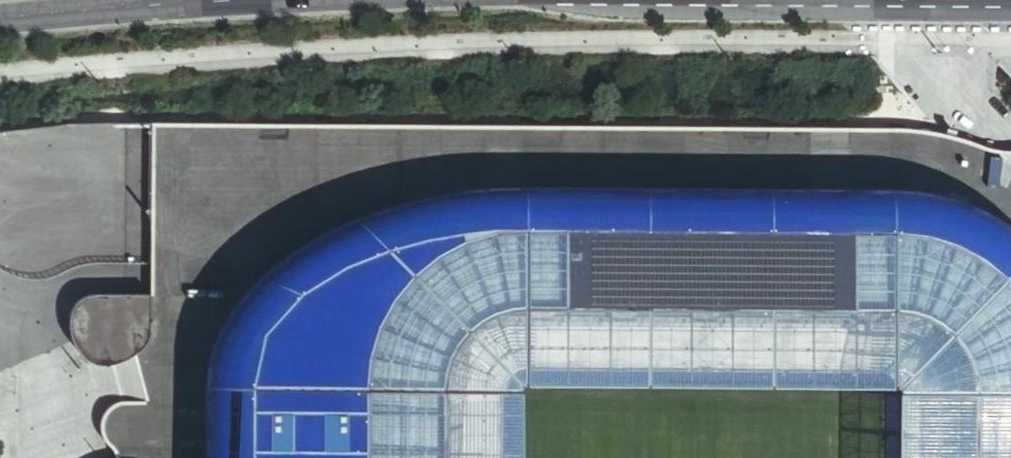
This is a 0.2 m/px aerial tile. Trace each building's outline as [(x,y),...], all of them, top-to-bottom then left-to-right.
[(1008,151),(998,151),(978,145),(940,134),(907,129),(149,123),(149,264),(149,279),(149,295),(93,294),(87,295),(83,297),(77,301),(75,303),(71,308),(69,317),(69,323),(69,332),(71,340),(74,347),(79,355),(85,360),(90,364),(97,366),(107,366),(115,364),(125,360),(132,356),(137,375),(143,402),(131,401),(119,402),(113,404),(106,409),(101,417),(100,424),(100,432),(101,437),(107,446),(113,454),(117,457),(501,457),(502,370),(904,373),(903,457),(1010,457),(1010,151),(1008,151)]
